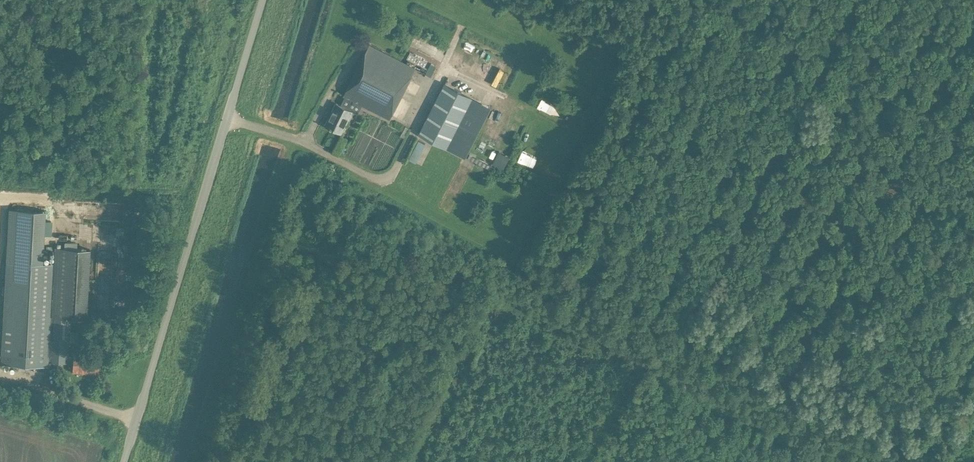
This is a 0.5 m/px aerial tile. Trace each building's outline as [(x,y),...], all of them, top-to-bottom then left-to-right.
[(386,47),(397,51),(401,41),(390,37),(386,47)] [(565,37),(561,42),(571,49),(575,43),(565,37)] [(344,95),(346,96),(363,105),(389,118),(415,67),(370,45),(344,95)] [(409,51),(406,57),(424,65),(427,60),(409,51)] [(477,77),(495,82),(502,60),(485,54),(477,77)] [(424,73),(431,77),(437,67),(430,63),(424,73)] [(422,82),(424,77),(414,72),(412,77),(422,82)] [(408,81),(401,96),(408,99),(409,96),(417,100),(422,87),(408,81)] [(445,83),(419,134),(446,148),(472,97),(445,83)] [(346,96),(341,105),(336,102),(325,124),(342,133),(353,111),(358,114),(363,105),(346,96)] [(552,112),(555,106),(543,101),(541,107),(552,112)] [(524,133),(529,137),(535,129),(529,125),(524,133)] [(410,160),(419,163),(426,145),(418,142),(410,160)] [(477,151),(475,159),(480,161),(483,152),(477,151)] [(546,167),(548,161),(537,157),(535,163),(546,167)] [(495,188),(502,198),(511,191),(503,181),(495,188)] [(55,247),(54,265),(51,316),(70,317),(86,318),(90,249),(55,247)] [(54,265),(6,262),(1,362),(49,365),(49,361),(51,316),(54,265)] [(356,266),(345,272),(352,282),(362,275),(356,266)] [(70,317),(51,316),(49,361),(68,362),(68,356),(69,340),(77,340),(77,330),(69,330),(70,317)] [(68,356),(68,362),(73,362),(73,371),(97,372),(98,354),(74,353),(74,356),(68,356)]
